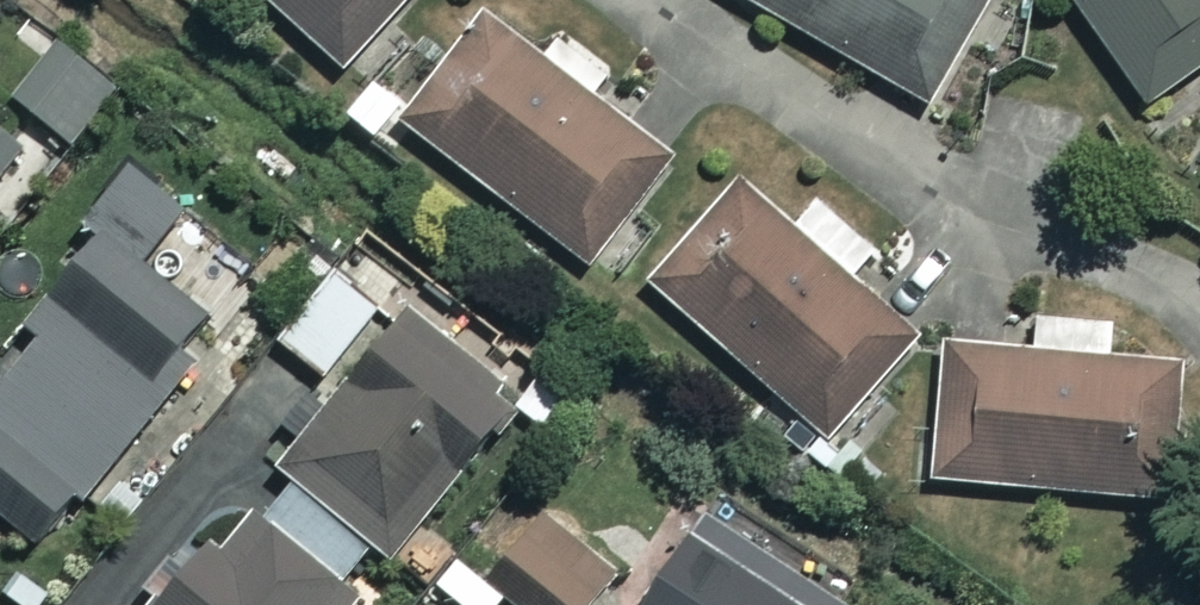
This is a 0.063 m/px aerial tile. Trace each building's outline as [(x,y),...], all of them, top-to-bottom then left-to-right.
[(345,66),(401,0),(267,0),(345,66)] [(923,101),(982,0),(750,0),(923,101)] [(1145,99),(1199,59),(1199,0),(1074,0),(1145,99)] [(556,38),(540,59),(484,16),(402,123),(589,266),(671,159),(586,94),(603,73),(556,38)] [(117,77),(78,48),(31,111),(69,140),(117,77)] [(0,128),(0,171),(21,145),(0,128)] [(35,285),(152,383),(211,310),(144,255),(184,207),(132,166),(35,285)] [(787,229),(737,185),(649,285),(817,433),(910,327),(847,271),(868,247),(813,199),(787,229)] [(378,304),(330,265),(265,343),(313,382),(378,304)] [(35,285),(6,320),(29,339),(0,375),(0,525),(32,551),(162,391),(152,383),(35,285)] [(158,604),(350,604),(356,597),(335,581),(370,538),(389,553),(506,408),(392,315),(158,604)] [(1103,323),(1039,318),(1036,351),(937,342),(925,477),(1165,499),(1177,361),(1100,354),(1103,323)] [(701,505),(636,604),(857,604),(701,505)] [(533,509),(481,576),(519,604),(583,604),(610,569),(533,509)]
